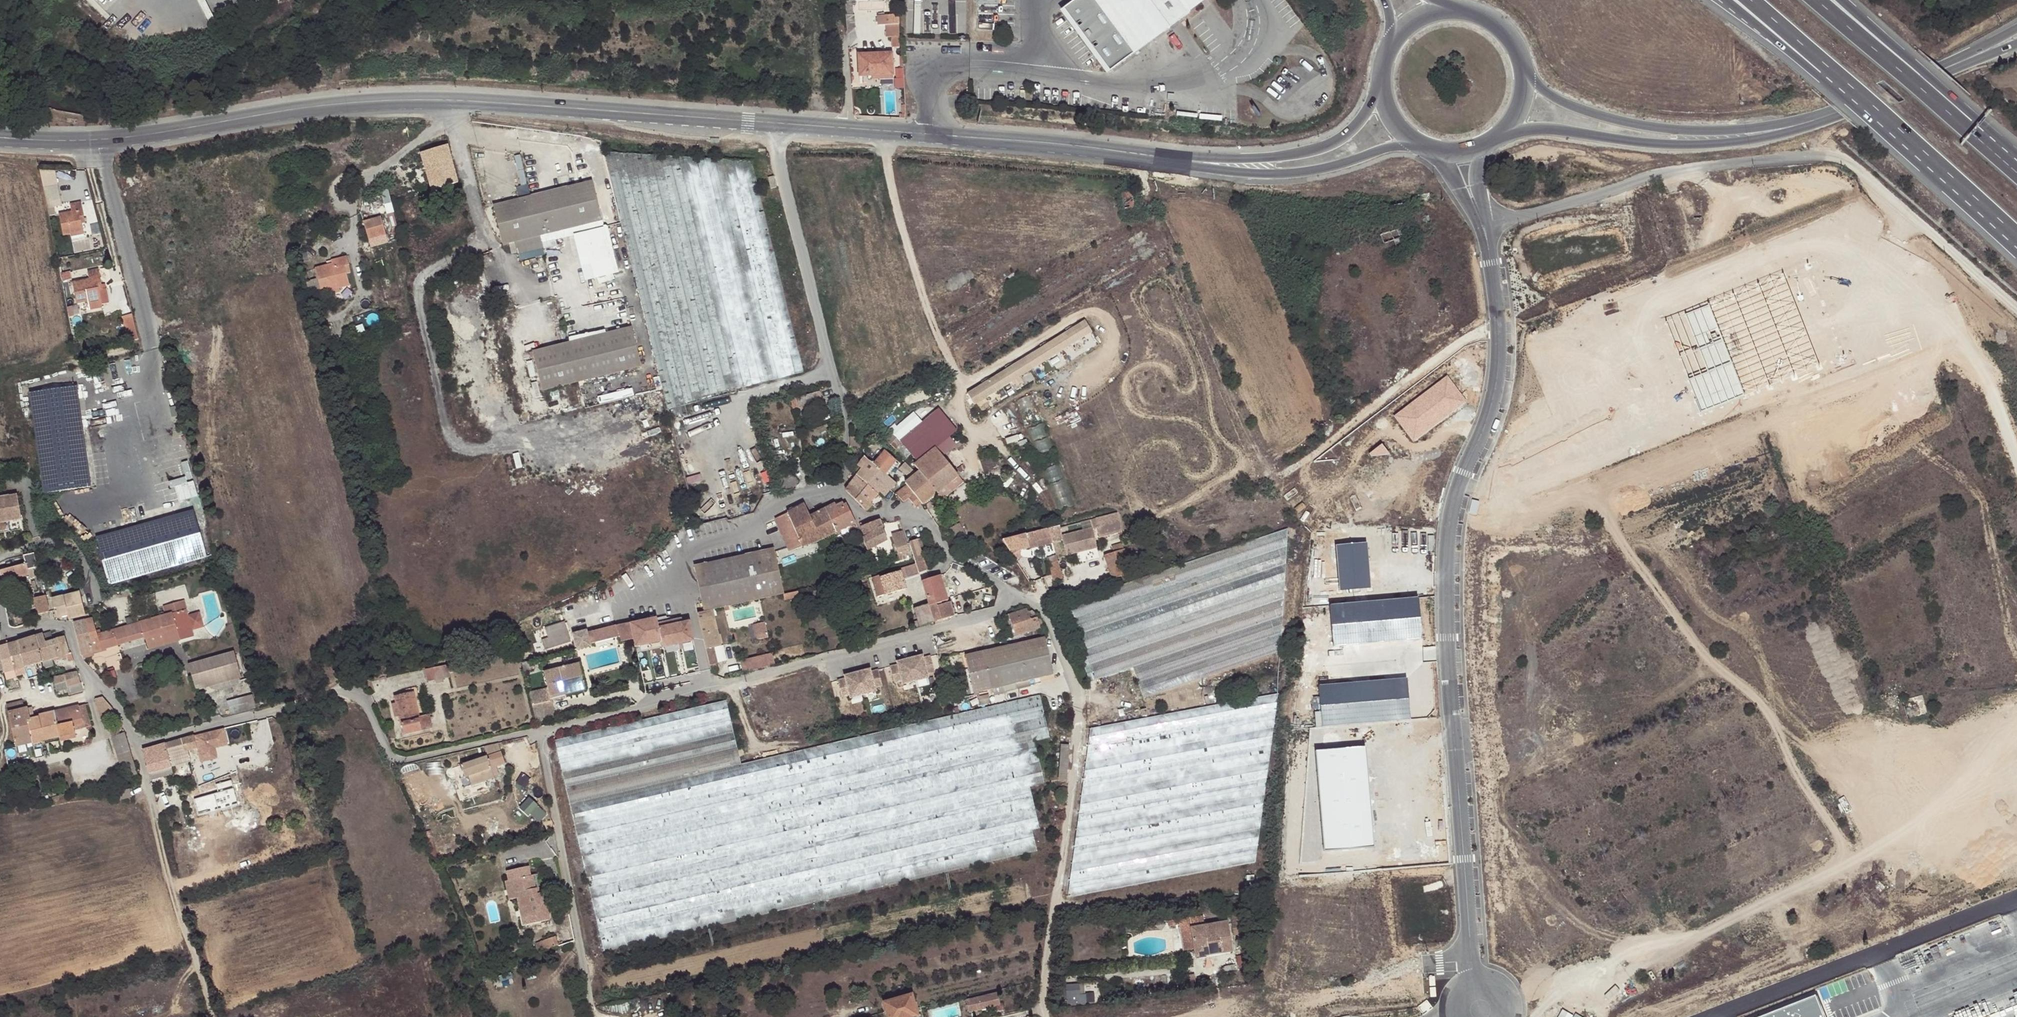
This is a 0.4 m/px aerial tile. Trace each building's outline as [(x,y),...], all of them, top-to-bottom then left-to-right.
[(1062,10),(1108,73),(1189,14),(1185,9),(1197,0),(1077,0),(1062,10)] [(855,28),(854,14),(846,14),(847,34),(855,28)] [(892,47),(899,47),(898,15),(877,16),(878,25),(885,24),(886,37),(891,37),(892,47)] [(882,80),(892,80),(891,53),(858,55),(859,75),(870,74),(870,77),(882,77),(882,80)] [(897,87),(906,86),(905,78),(896,79),(897,87)] [(458,183),(444,136),(429,140),(430,143),(421,146),(423,152),(419,153),(420,155),(403,161),(396,167),(402,176),(416,167),(423,165),(431,190),(458,183)] [(752,161),(603,152),(667,406),(804,373),(752,161)] [(776,187),(773,176),(767,177),(770,189),(776,187)] [(601,220),(592,182),(493,206),(502,245),(601,220)] [(1134,208),(1132,193),(1122,194),(1124,209),(1134,208)] [(58,196),(44,198),(48,216),(55,215),(53,207),(59,206),(58,196)] [(80,218),(84,218),(80,202),(69,204),(71,212),(58,214),(62,236),(69,235),(71,241),(84,238),(81,223),(80,218)] [(385,234),(380,217),(362,221),(367,240),(385,234)] [(539,236),(514,242),(517,254),(542,248),(539,236)] [(338,267),(344,266),(348,265),(346,257),(330,260),(331,265),(314,268),(314,269),(320,289),(326,288),(336,285),(337,289),(349,286),(346,271),(340,272),(338,267)] [(1810,265),(1663,318),(1698,411),(1844,358),(1810,265)] [(102,291),(98,269),(86,272),(88,279),(72,283),(76,305),(87,302),(89,310),(101,308),(98,292),(102,291)] [(320,289),(314,269),(303,272),(308,293),(320,289)] [(71,280),(70,271),(61,273),(63,281),(71,280)] [(350,289),(349,286),(337,289),(336,285),(326,288),(328,294),(350,289)] [(138,340),(132,317),(122,319),(129,342),(138,340)] [(1074,339),(1087,331),(1081,323),(1068,331),(1074,339)] [(541,391),(640,366),(631,328),(532,352),(541,391)] [(1068,331),(967,394),(975,405),(1076,342),(1074,339),(1068,331)] [(1447,380),(1396,418),(1415,442),(1465,405),(1447,380)] [(90,487),(75,387),(30,393),(44,493),(90,487)] [(822,403),(819,392),(790,400),(793,410),(822,403)] [(900,441),(917,462),(935,448),(942,455),(955,445),(949,437),(957,430),(948,420),(939,410),(900,441)] [(900,443),(891,435),(886,440),(896,449),(900,443)] [(850,437),(849,446),(859,447),(859,437),(850,437)] [(905,483),(907,485),(896,493),(903,502),(909,498),(915,505),(916,506),(921,502),(923,504),(938,493),(939,495),(942,498),(963,482),(942,455),(935,448),(917,462),(914,465),(919,472),(917,473),(905,483)] [(873,464),(887,476),(891,471),(888,469),(894,461),(895,460),(885,451),(873,464)] [(997,468),(993,454),(979,458),(984,472),(997,468)] [(857,475),(874,491),(887,476),(873,464),(864,457),(857,465),(861,469),(857,475)] [(888,469),(891,471),(897,464),(894,461),(888,469)] [(849,485),(870,502),(877,494),(874,491),(857,475),(849,485)] [(874,491),(877,494),(879,492),(887,484),(891,488),(895,482),(887,476),(874,491)] [(887,484),(879,492),(884,496),(891,488),(887,484)] [(872,504),(870,502),(849,485),(845,490),(858,503),(865,511),(872,504)] [(923,504),(925,507),(939,495),(938,493),(923,504)] [(16,498),(0,501),(0,526),(21,522),(16,498)] [(855,523),(846,504),(844,505),(841,500),(826,507),(829,513),(826,515),(834,533),(855,523)] [(1479,502),(1472,500),(1469,514),(1476,515),(1479,502)] [(829,513),(826,507),(809,516),(803,504),(775,520),(788,551),(817,541),(834,533),(826,515),(829,513)] [(207,557),(193,511),(95,539),(108,584),(207,557)] [(1047,528),(1052,542),(1061,540),(1066,555),(1096,547),(1092,529),(1119,522),(1117,513),(1089,519),(1089,518),(1047,528)] [(878,520),(860,527),(864,537),(863,538),(867,549),(886,539),(878,520)] [(0,526),(0,536),(23,532),(21,522),(0,526)] [(950,528),(956,539),(965,533),(959,523),(950,528)] [(1019,551),(1052,542),(1047,528),(1026,534),(1002,540),(1015,558),(1020,557),(1019,551)] [(1063,605),(1090,681),(1132,666),(1144,697),(1282,651),(1287,529),(1063,605)] [(907,543),(902,531),(891,534),(898,553),(896,554),(899,560),(910,557),(907,543)] [(917,540),(909,542),(915,562),(916,564),(919,573),(927,570),(921,550),(917,540)] [(1368,540),(1335,543),(1338,589),(1371,587),(1368,540)] [(1109,571),(1111,579),(1131,573),(1121,543),(1112,546),(1114,552),(1104,555),(1109,571)] [(704,611),(712,609),(724,606),(784,592),(773,549),(694,567),(704,611)] [(22,556),(24,564),(0,571),(0,577),(2,582),(28,575),(29,579),(35,578),(33,569),(37,568),(34,554),(22,556)] [(1058,561),(1056,554),(1046,558),(1048,564),(1058,561)] [(1008,565),(1025,589),(1032,588),(1030,583),(1016,560),(1008,565)] [(1048,564),(1051,573),(1051,574),(1054,581),(1063,577),(1058,561),(1048,564)] [(919,573),(916,564),(895,570),(896,574),(882,578),(881,575),(873,578),(874,583),(872,583),(876,597),(905,589),(902,578),(919,573)] [(948,600),(940,575),(922,582),(928,604),(933,622),(954,615),(951,602),(937,606),(936,604),(948,600)] [(52,599),(56,618),(67,616),(68,619),(71,618),(85,616),(79,593),(52,599)] [(48,607),(45,596),(34,599),(38,615),(46,613),(48,607)] [(1328,608),(1332,649),(1421,640),(1416,599),(1328,608)] [(163,606),(165,615),(186,609),(183,601),(163,606)] [(933,622),(928,604),(914,608),(918,621),(919,626),(925,624),(933,622)] [(1028,612),(1027,608),(1005,615),(1013,636),(1040,628),(1039,623),(1041,621),(1039,614),(1036,613),(1034,614),(1034,612),(1031,610),(1028,612)] [(165,615),(123,627),(128,642),(144,638),(175,630),(178,640),(193,636),(186,609),(165,615)] [(704,611),(697,613),(709,665),(717,663),(713,647),(721,645),(712,609),(704,611)] [(666,615),(610,627),(613,638),(619,636),(620,642),(634,639),(636,646),(661,641),(663,647),(693,640),(688,617),(667,622),(666,615)] [(92,619),(73,623),(73,624),(80,655),(82,655),(106,649),(106,648),(111,647),(107,631),(101,633),(100,630),(96,631),(92,619)] [(544,647),(570,641),(565,621),(545,626),(548,636),(541,638),(544,647)] [(767,621),(752,624),(755,639),(769,636),(767,621)] [(123,627),(113,630),(117,645),(128,642),(123,627)] [(613,638),(610,627),(594,631),(597,642),(613,638)] [(597,642),(594,631),(587,633),(586,629),(572,633),(577,651),(591,647),(590,644),(597,642)] [(113,630),(107,631),(111,647),(117,645),(113,630)] [(175,630),(144,638),(147,649),(178,640),(175,630)] [(37,645),(42,662),(52,659),(46,641),(51,640),(49,632),(35,636),(37,645)] [(66,655),(68,659),(72,658),(71,654),(70,654),(69,652),(65,636),(51,640),(46,641),(52,659),(66,655)] [(25,667),(42,662),(37,645),(32,646),(29,638),(16,642),(20,652),(25,667)] [(1053,673),(1044,638),(965,656),(974,694),(979,693),(978,691),(991,688),(992,694),(1005,691),(1003,685),(1053,673)] [(15,670),(11,655),(20,652),(16,642),(7,644),(0,647),(0,671),(3,671),(3,673),(15,670)] [(106,651),(106,649),(82,655),(82,659),(94,657),(93,655),(106,651)] [(187,664),(188,669),(196,693),(198,693),(239,681),(238,678),(241,677),(234,651),(187,664)] [(11,655),(15,670),(25,667),(20,652),(11,655)] [(741,659),(743,671),(776,664),(773,652),(741,659)] [(120,653),(113,655),(116,662),(118,669),(125,668),(120,653)] [(116,662),(113,655),(103,658),(110,679),(116,677),(114,671),(118,669),(116,662)] [(918,682),(931,680),(930,677),(938,675),(934,659),(927,661),(926,658),(916,661),(917,668),(915,668),(918,682)] [(52,659),(42,662),(44,668),(54,666),(52,659)] [(475,660),(441,666),(443,678),(450,677),(449,673),(476,668),(475,660)] [(522,663),(524,672),(532,670),(530,661),(522,663)] [(912,669),(911,662),(901,664),(901,666),(893,668),(897,684),(905,683),(905,685),(918,682),(915,668),(912,669)] [(580,663),(543,672),(549,698),(586,689),(580,663)] [(443,678),(441,666),(425,669),(427,681),(435,679),(443,678)] [(25,667),(15,670),(16,676),(27,673),(25,667)] [(15,670),(3,673),(5,680),(17,677),(16,676),(15,670)] [(862,672),(864,679),(861,679),(865,695),(878,692),(877,689),(885,687),(881,671),(873,672),(873,670),(862,672)] [(77,671),(64,675),(67,690),(69,695),(82,692),(80,684),(77,671)] [(848,678),(840,680),(844,696),(851,694),(852,698),(865,695),(861,679),(859,680),(858,673),(847,675),(848,678)] [(67,690),(64,675),(52,677),(56,692),(67,690)] [(1408,676),(1318,683),(1321,724),(1411,718),(1408,676)] [(392,705),(393,713),(399,712),(399,716),(404,734),(421,730),(418,719),(420,718),(414,691),(394,696),(396,704),(392,705)] [(1278,693),(1090,728),(1067,898),(1256,862),(1278,693)] [(230,714),(256,708),(252,694),(226,701),(230,714)] [(741,763),(727,701),(555,739),(603,949),(1036,851),(1032,831),(1040,829),(1031,787),(1044,783),(1035,741),(1049,737),(1039,696),(741,763)] [(101,697),(94,699),(95,702),(99,720),(114,714),(111,708),(101,697)] [(22,701),(5,705),(7,713),(23,709),(22,701)] [(85,705),(55,712),(60,736),(75,733),(74,730),(73,724),(89,721),(85,705)] [(7,713),(15,746),(31,743),(46,740),(47,743),(50,743),(49,738),(60,736),(55,712),(38,715),(39,718),(30,719),(27,708),(23,709),(7,713)] [(429,716),(420,718),(418,719),(421,730),(431,727),(429,716)] [(90,726),(89,721),(73,724),(74,730),(90,726)] [(227,744),(223,728),(193,736),(197,748),(198,751),(201,763),(213,759),(211,750),(212,748),(215,747),(227,744)] [(110,737),(116,757),(130,753),(124,733),(124,732),(110,737)] [(193,736),(141,750),(150,780),(173,773),(171,765),(168,752),(178,749),(181,762),(181,764),(190,761),(189,754),(188,751),(197,748),(193,736)] [(505,763),(497,743),(484,746),(487,756),(461,766),(465,777),(459,779),(462,789),(473,785),(483,781),(493,778),(492,776),(489,765),(495,763),(496,766),(505,763)] [(1315,752),(1325,851),(1374,846),(1365,747),(1315,752)] [(168,752),(171,765),(181,762),(178,749),(168,752)] [(116,757),(123,780),(137,776),(130,753),(116,757)] [(495,763),(489,765),(492,776),(499,774),(496,766),(495,763)] [(27,781),(26,774),(19,776),(20,783),(27,781)] [(215,793),(211,783),(195,790),(199,800),(215,793)] [(131,797),(129,789),(113,792),(116,801),(131,797)] [(423,833),(426,840),(431,838),(431,837),(433,837),(430,831),(423,833)] [(431,838),(426,840),(429,848),(434,847),(431,838)] [(540,916),(548,914),(544,892),(516,898),(522,925),(541,921),(540,916)] [(1245,934),(1242,910),(1230,912),(1233,935),(1245,934)] [(1196,957),(1232,951),(1227,921),(1204,925),(1202,915),(1189,917),(1191,927),(1195,949),(1196,957)] [(1180,929),(1191,927),(1189,917),(1179,919),(1180,929)] [(1180,929),(1184,951),(1195,949),(1191,927),(1180,929)] [(536,946),(538,952),(558,945),(555,936),(535,943),(536,946)] [(1081,984),(1067,986),(1068,997),(1072,996),(1073,1003),(1099,1000),(1098,994),(1083,995),(1081,984)] [(1000,1005),(998,992),(966,999),(969,1012),(1000,1005)] [(884,1002),(886,1012),(887,1016),(911,1016),(920,1014),(918,1007),(917,1002),(914,1003),(911,995),(884,1002)] [(1817,1001),(1776,1016),(1824,1016),(1817,1001)] [(1575,1013),(1563,1007),(1557,1016),(1573,1016),(1575,1013)] [(1530,1016),(1545,1016),(1547,1014),(1535,1008),(1530,1016)]
